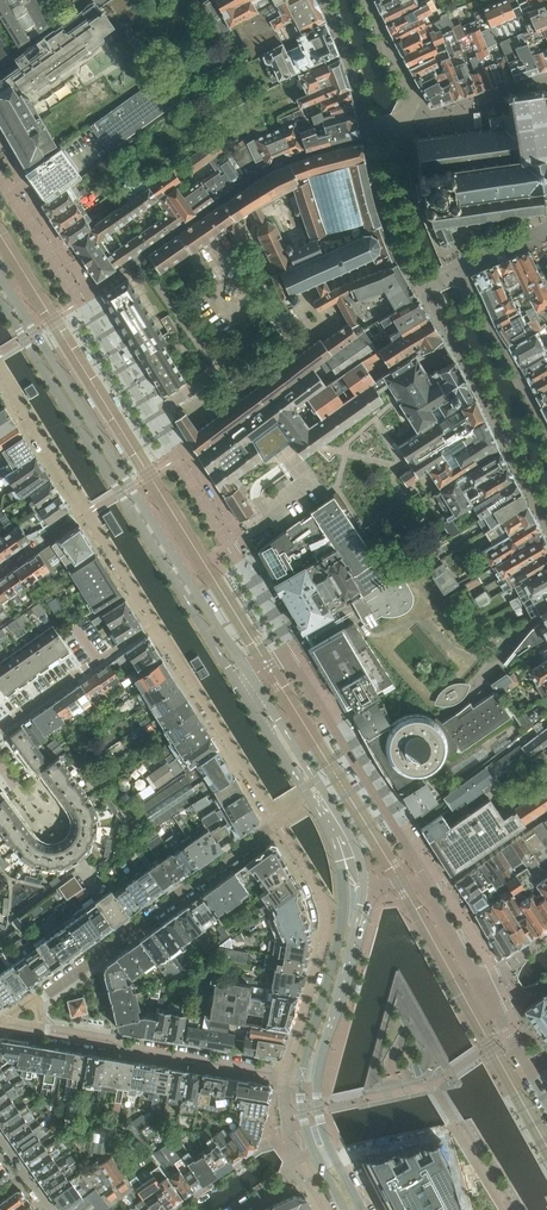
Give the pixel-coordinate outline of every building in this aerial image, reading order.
[(26,168),(27,169),(52,151),(49,147),(55,143),(41,119),(28,97),(24,94),(26,91),(34,85),(38,91),(48,84),(52,84),(59,79),(59,75),(83,58),(87,58),(94,53),(95,50),(105,42),(99,34),(111,26),(107,19),(98,8),(95,10),(88,0),(73,0),(68,4),(64,7),(70,16),(71,15),(73,15),(54,29),(54,28),(41,37),(36,40),(37,41),(15,57),(14,58),(19,65),(1,77),(1,79),(0,80),(0,123),(26,168)] [(18,44),(54,20),(42,0),(0,0),(0,15),(18,44)] [(95,10),(98,8),(109,0),(88,0),(95,10)] [(98,8),(107,19),(115,14),(116,16),(124,11),(132,20),(140,14),(134,4),(139,0),(109,0),(98,8)] [(196,6),(215,38),(230,27),(230,28),(234,26),(279,0),(207,0),(196,6)] [(234,26),(252,58),(261,53),(281,42),(295,35),(298,33),(323,20),(318,9),(313,0),(279,0),(234,26)] [(379,11),(380,11),(402,0),(374,0),(379,11)] [(380,11),(384,21),(408,10),(418,5),(426,0),(402,0),(380,11)] [(482,8),(490,27),(515,16),(516,17),(523,14),(523,13),(519,3),(517,0),(501,0),(482,8)] [(519,3),(523,13),(546,2),(546,0),(525,0),(519,3)] [(523,13),(523,14),(530,29),(524,31),(529,45),(540,40),(537,31),(546,26),(546,2),(523,13)] [(407,12),(385,23),(390,33),(428,14),(431,12),(426,3),(413,9),(407,12)] [(422,17),(428,14),(390,33),(394,41),(426,26),(429,31),(434,29),(431,23),(426,25),(422,17)] [(431,23),(434,29),(429,31),(433,39),(401,53),(408,67),(439,52),(448,49),(442,33),(451,27),(455,37),(464,33),(460,23),(454,26),(448,15),(431,23)] [(281,42),(261,53),(262,54),(266,64),(270,62),(278,79),(316,62),(336,54),(336,55),(337,55),(337,54),(332,41),(331,39),(330,35),(329,33),(324,21),(324,22),(323,21),(324,21),(323,20),(298,33),(295,35),(299,45),(285,51),(281,42)] [(426,26),(394,41),(401,53),(433,39),(429,31),(426,26)] [(537,31),(540,40),(546,37),(546,26),(537,31)] [(451,56),(450,58),(454,67),(456,72),(463,95),(463,96),(464,95),(475,92),(455,37),(451,27),(442,33),(448,49),(451,56)] [(127,28),(122,32),(137,51),(142,48),(127,28)] [(476,91),(496,85),(488,64),(481,67),(478,59),(489,54),(486,47),(479,28),(464,33),(455,37),(475,92),(476,92),(476,91)] [(532,53),(529,45),(524,31),(509,37),(499,41),(502,50),(513,79),(538,71),(532,53)] [(1,79),(1,77),(19,65),(14,58),(15,57),(0,37),(0,80),(1,79)] [(529,45),(532,53),(546,48),(546,47),(546,37),(540,40),(529,45)] [(499,51),(502,50),(499,41),(486,47),(489,54),(478,59),(481,67),(488,64),(496,85),(504,82),(501,72),(497,73),(494,65),(492,57),(494,57),(493,53),(497,51),(499,51)] [(532,53),(538,71),(539,71),(546,68),(546,52),(546,48),(532,53)] [(450,58),(451,56),(448,49),(439,52),(408,67),(414,77),(442,61),(450,58)] [(493,53),(494,57),(492,57),(494,65),(497,73),(501,72),(504,82),(513,79),(502,50),(499,51),(497,51),(493,53)] [(348,87),(343,72),(339,58),(338,58),(338,57),(337,58),(338,58),(297,75),(306,94),(296,98),(299,107),(335,92),(336,92),(348,87)] [(442,61),(414,77),(420,88),(447,76),(456,72),(454,67),(450,58),(442,61)] [(167,70),(90,126),(108,151),(186,96),(170,75),(167,70)] [(454,98),(463,95),(456,72),(447,76),(450,85),(454,98)] [(420,88),(425,98),(438,92),(437,90),(450,85),(447,76),(420,88)] [(425,98),(429,106),(454,98),(450,85),(437,90),(438,92),(425,98)] [(412,139),(412,141),(415,141),(416,151),(417,151),(418,153),(416,154),(419,172),(416,172),(416,174),(418,174),(419,175),(420,180),(422,179),(422,182),(420,182),(418,183),(418,182),(416,183),(414,182),(413,184),(415,185),(415,187),(416,187),(416,188),(416,190),(417,194),(417,195),(417,197),(417,199),(416,199),(417,199),(418,200),(419,198),(421,198),(424,197),(424,198),(425,197),(426,199),(424,200),(425,204),(425,206),(423,206),(423,208),(426,207),(432,225),(429,226),(430,228),(432,227),(433,227),(433,230),(434,230),(435,232),(436,234),(437,237),(436,237),(436,239),(438,238),(440,245),(439,246),(440,247),(441,246),(445,247),(445,249),(447,249),(447,247),(450,246),(451,246),(452,247),(453,246),(452,245),(453,241),(454,241),(455,241),(455,239),(453,239),(453,237),(452,235),(451,233),(457,230),(457,228),(456,228),(456,227),(457,227),(457,224),(465,223),(465,226),(467,225),(467,223),(477,221),(477,224),(480,224),(479,221),(487,220),(488,223),(490,222),(490,220),(500,218),(500,221),(503,221),(502,218),(513,216),(514,219),(516,219),(516,216),(527,215),(528,217),(530,217),(530,214),(542,213),(542,215),(545,215),(545,212),(546,211),(546,108),(543,108),(541,94),(545,93),(545,90),(540,91),(540,90),(540,91),(539,88),(539,86),(536,86),(536,89),(537,89),(537,91),(536,91),(529,92),(529,91),(528,92),(527,94),(527,95),(522,96),(521,95),(520,94),(520,93),(519,93),(519,94),(511,95),(511,93),(510,90),(507,90),(508,93),(508,95),(508,96),(503,97),(503,100),(508,99),(510,113),(507,114),(504,114),(504,112),(502,112),(502,114),(501,114),(502,115),(500,116),(500,115),(499,115),(499,116),(499,117),(493,118),(493,117),(492,117),(491,117),(489,117),(487,116),(486,118),(488,119),(489,129),(481,130),(481,127),(478,128),(479,130),(469,132),(469,129),(467,129),(467,132),(457,133),(456,130),(454,131),(454,133),(443,135),(443,132),(441,132),(441,135),(430,136),(430,134),(427,134),(428,137),(417,138),(417,135),(415,136),(415,138),(414,138),(414,139),(412,139)] [(349,89),(348,89),(337,93),(320,100),(322,110),(327,109),(351,99),(351,98),(349,89)] [(327,109),(330,116),(353,108),(353,107),(351,99),(327,109)] [(310,115),(312,122),(313,123),(322,120),(323,125),(325,132),(356,123),(353,108),(330,116),(323,118),(321,110),(310,115)] [(291,154),(305,149),(299,132),(295,121),(281,127),(291,154)] [(256,123),(250,126),(256,137),(261,135),(256,123)] [(325,133),(329,143),(341,140),(359,135),(356,123),(325,132),(325,133)] [(329,143),(325,133),(324,133),(316,135),(314,126),(299,132),(305,149),(329,143)] [(281,127),(261,135),(256,137),(254,138),(247,143),(246,143),(247,143),(256,161),(263,158),(266,164),(267,164),(268,164),(268,163),(269,162),(270,161),(270,160),(271,159),(271,158),(271,157),(271,156),(271,155),(282,150),(282,151),(283,152),(284,153),(285,153),(286,153),(287,154),(289,154),(290,154),(291,154),(281,127)] [(199,149),(184,160),(193,172),(209,161),(218,154),(223,150),(215,137),(199,149)] [(247,143),(231,153),(241,167),(247,162),(252,170),(259,166),(256,161),(247,143)] [(257,224),(256,225),(258,226),(257,227),(257,234),(265,250),(270,261),(271,262),(270,263),(267,264),(270,273),(269,274),(269,275),(271,274),(274,281),(272,282),(273,284),(274,283),(277,288),(275,289),(276,291),(277,290),(280,297),(279,298),(279,299),(281,298),(285,306),(286,306),(288,310),(298,305),(298,304),(296,301),(297,301),(298,299),(298,297),(297,294),(298,292),(300,291),(299,289),(300,288),(303,287),(305,286),(305,288),(308,287),(307,285),(308,285),(311,284),(314,282),(314,283),(314,285),(315,284),(318,291),(321,296),(321,295),(322,296),(328,291),(329,291),(327,287),(324,281),(324,280),(323,278),(330,275),(331,277),(332,277),(332,276),(332,274),(338,272),(339,274),(341,273),(340,271),(346,268),(347,271),(348,270),(349,270),(348,267),(354,265),(355,267),(357,266),(356,264),(362,261),(363,263),(364,263),(365,262),(364,260),(371,257),(371,259),(372,259),(375,263),(375,264),(383,261),(386,267),(395,263),(395,262),(396,262),(393,256),(391,253),(386,240),(383,231),(381,226),(374,207),(372,196),(368,180),(368,179),(368,178),(367,175),(367,174),(364,160),(360,143),(307,156),(302,158),(304,176),(306,175),(315,202),(299,207),(299,208),(295,209),(294,211),(294,213),(297,215),(301,214),(309,240),(310,241),(297,247),(296,247),(294,248),(293,245),(293,244),(290,245),(288,244),(285,245),(276,225),(267,219),(266,220),(265,219),(258,223),(259,224),(258,224),(257,224)] [(60,146),(24,171),(44,200),(45,201),(81,176),(80,174),(78,172),(60,146)] [(225,178),(229,183),(240,176),(228,158),(223,162),(218,154),(209,161),(216,171),(217,170),(223,179),(225,178)] [(178,234),(148,256),(159,273),(184,256),(189,252),(190,253),(215,236),(225,228),(238,247),(246,243),(251,240),(251,239),(249,236),(249,235),(248,235),(246,231),(245,231),(243,226),(240,222),(239,222),(239,221),(238,219),(237,219),(237,218),(239,217),(239,216),(243,214),(243,213),(245,212),(246,211),(249,209),(250,208),(251,210),(256,219),(257,222),(258,223),(265,219),(265,218),(263,216),(261,210),(260,209),(258,204),(292,187),(295,196),(289,197),(293,209),(299,207),(315,202),(306,175),(304,176),(302,158),(294,161),(292,162),(289,163),(271,171),(242,191),(225,202),(223,204),(217,208),(178,234)] [(199,181),(188,189),(182,194),(175,184),(181,181),(173,169),(148,187),(176,226),(201,208),(213,200),(199,181)] [(216,171),(209,176),(221,194),(232,187),(229,183),(225,178),(223,179),(217,170),(216,171)] [(119,187),(108,195),(116,209),(138,194),(148,187),(139,173),(119,187)] [(200,181),(199,181),(213,200),(221,194),(209,176),(200,182),(200,181)] [(176,226),(148,187),(138,194),(116,209),(91,227),(70,242),(96,281),(114,268),(176,226)] [(66,188),(41,204),(50,217),(75,202),(87,193),(84,189),(71,197),(66,188)] [(50,217),(58,231),(83,214),(75,202),(50,217)] [(83,214),(58,231),(67,244),(70,242),(91,227),(83,214)] [(529,251),(520,255),(532,281),(542,276),(531,252),(529,251)] [(520,255),(512,259),(522,280),(526,290),(531,300),(540,296),(532,281),(520,255)] [(512,259),(499,264),(509,285),(522,280),(512,259)] [(321,296),(312,301),(317,311),(336,301),(338,304),(342,313),(344,316),(347,323),(348,323),(350,325),(356,322),(358,321),(362,329),(368,326),(368,325),(374,321),(381,333),(383,331),(390,342),(401,334),(428,317),(429,317),(426,314),(423,308),(416,298),(416,297),(408,285),(405,280),(403,276),(401,272),(396,262),(395,262),(395,263),(386,267),(371,274),(347,283),(345,284),(334,288),(329,291),(328,291),(322,296),(321,295),(321,296)] [(499,264),(487,269),(495,285),(497,290),(509,285),(499,264)] [(487,269),(474,274),(483,290),(495,285),(487,269)] [(532,281),(540,296),(546,293),(546,285),(542,276),(532,281)] [(109,287),(110,289),(101,295),(112,312),(111,312),(132,346),(138,357),(166,340),(139,296),(138,296),(128,279),(115,286),(114,284),(109,287)] [(532,302),(531,300),(526,290),(522,280),(509,285),(497,290),(495,285),(483,290),(495,318),(532,302)] [(540,296),(531,300),(532,302),(538,313),(538,312),(546,308),(546,293),(540,296)] [(499,327),(529,314),(532,319),(534,318),(535,320),(538,319),(541,317),(538,313),(532,302),(495,318),(499,327)] [(168,314),(160,319),(165,326),(173,321),(168,314)] [(499,327),(505,336),(511,345),(512,346),(543,328),(538,319),(535,320),(534,318),(532,319),(529,314),(499,327)] [(325,385),(306,399),(320,418),(355,394),(375,381),(365,366),(382,356),(387,364),(411,349),(413,351),(418,348),(421,352),(441,339),(429,317),(428,318),(428,317),(401,334),(390,342),(378,349),(337,377),(325,385)] [(320,340),(319,340),(326,350),(330,347),(335,353),(357,336),(350,325),(348,323),(335,333),(322,342),(320,340)] [(176,326),(166,333),(167,332),(171,338),(179,332),(176,326)] [(518,357),(521,363),(546,348),(546,331),(545,328),(543,329),(543,328),(512,346),(518,357)] [(335,353),(326,360),(337,377),(378,349),(365,331),(357,336),(335,353)] [(184,380),(162,343),(166,340),(138,357),(139,357),(162,393),(184,380)] [(326,360),(335,353),(330,347),(326,350),(319,340),(197,432),(185,413),(177,419),(176,419),(197,455),(314,369),(313,368),(325,359),(326,360)] [(521,363),(527,373),(546,362),(546,348),(521,363)] [(419,428),(421,431),(413,437),(414,438),(474,398),(467,384),(463,376),(455,363),(454,361),(442,368),(439,370),(438,368),(428,375),(416,355),(375,381),(355,394),(320,418),(311,424),(307,424),(294,407),(277,421),(292,440),(290,441),(302,458),(320,446),(383,401),(377,392),(388,385),(397,399),(416,430),(419,428)] [(527,373),(538,393),(541,391),(546,388),(546,362),(527,373)] [(277,421),(294,407),(306,399),(325,385),(314,369),(197,455),(206,470),(251,439),(262,458),(263,460),(276,451),(290,441),(292,440),(277,421)] [(32,383),(24,388),(29,396),(30,398),(38,393),(32,383)] [(539,395),(545,406),(546,405),(546,390),(545,391),(544,392),(539,395),(539,394),(539,395)] [(413,437),(398,447),(407,462),(412,468),(413,468),(421,462),(417,455),(465,424),(465,425),(469,423),(472,427),(484,419),(474,398),(414,438),(413,437)] [(382,406),(249,499),(273,533),(406,440),(382,406)] [(13,420),(4,407),(0,409),(0,428),(13,420)] [(185,413),(183,410),(174,415),(177,419),(185,413)] [(465,424),(417,455),(421,462),(426,459),(431,467),(489,430),(484,419),(472,427),(469,423),(465,425),(465,424)] [(23,437),(24,436),(23,436),(23,435),(22,434),(22,435),(16,425),(16,424),(15,423),(15,424),(13,420),(0,428),(0,449),(1,450),(13,469),(35,455),(35,454),(34,454),(35,454),(34,453),(32,450),(30,447),(30,446),(28,443),(27,443),(26,440),(25,439),(23,437)] [(421,462),(413,468),(418,476),(428,470),(438,486),(485,456),(487,459),(499,451),(498,449),(497,448),(489,430),(431,467),(426,459),(421,462)] [(216,485),(220,491),(223,496),(240,521),(241,521),(242,520),(241,519),(253,512),(237,487),(236,488),(231,481),(262,458),(251,439),(206,470),(210,476),(216,485)] [(484,460),(465,472),(468,478),(472,487),(474,485),(506,466),(499,451),(487,459),(484,460)] [(36,458),(37,458),(36,457),(35,455),(13,469),(5,474),(10,482),(15,488),(43,468),(42,466),(42,465),(41,465),(36,458)] [(474,485),(478,492),(469,498),(470,500),(472,504),(513,479),(506,466),(474,485)] [(44,468),(43,468),(15,488),(21,497),(49,477),(45,471),(45,470),(44,468)] [(407,468),(398,474),(405,484),(405,485),(406,486),(418,478),(418,476),(413,468),(412,468),(408,471),(407,468)] [(455,479),(436,493),(448,513),(445,515),(447,517),(441,521),(451,536),(460,530),(452,517),(471,505),(472,504),(470,500),(469,498),(464,490),(462,491),(458,484),(463,481),(463,480),(468,478),(465,472),(455,479)] [(33,499),(29,502),(35,512),(39,509),(40,509),(39,508),(59,494),(53,485),(54,484),(53,483),(51,480),(50,479),(30,494),(33,499)] [(472,504),(472,505),(479,518),(520,492),(513,479),(472,504)] [(479,518),(476,520),(484,532),(500,521),(526,505),(525,504),(520,492),(479,518)] [(66,504),(65,503),(59,494),(39,508),(40,509),(39,509),(44,517),(41,519),(45,525),(48,523),(69,509),(68,507),(68,508),(66,504)] [(259,549),(258,550),(259,550),(264,556),(262,557),(263,557),(277,581),(276,581),(277,582),(337,549),(343,558),(341,559),(343,563),(345,562),(352,576),(357,575),(378,562),(351,523),(333,496),(310,512),(312,514),(301,522),(299,520),(259,549)] [(500,521),(484,532),(492,545),(509,535),(534,520),(532,516),(526,505),(500,521)] [(110,510),(102,515),(109,526),(115,535),(123,530),(110,510)] [(4,525),(6,524),(10,521),(9,521),(10,521),(5,513),(3,514),(1,511),(0,511),(0,519),(4,525)] [(492,545),(482,551),(490,564),(518,548),(517,548),(528,541),(528,542),(530,541),(531,543),(542,536),(541,534),(539,530),(538,527),(537,527),(536,523),(535,523),(534,520),(509,535),(492,545)] [(10,521),(6,524),(21,546),(29,540),(27,537),(19,525),(14,528),(10,521)] [(0,527),(0,533),(2,536),(12,551),(13,551),(21,546),(6,524),(4,525),(0,527)] [(71,530),(68,532),(57,539),(38,552),(46,564),(62,554),(86,537),(86,536),(82,529),(81,529),(79,534),(80,526),(79,524),(77,525),(71,530)] [(35,531),(27,537),(29,540),(37,534),(35,531)] [(0,538),(0,550),(4,557),(12,551),(2,536),(0,538)] [(492,567),(499,578),(546,550),(546,545),(542,536),(531,543),(516,552),(493,565),(492,567)] [(46,564),(49,568),(54,576),(93,549),(94,549),(91,544),(87,537),(86,537),(62,554),(46,564)] [(432,548),(424,553),(431,564),(439,558),(432,548)] [(341,559),(343,558),(337,549),(277,582),(275,583),(274,584),(279,593),(280,592),(298,621),(296,622),(301,631),(303,631),(303,630),(329,616),(330,616),(331,615),(331,614),(336,611),(333,608),(344,601),(343,600),(344,599),(343,597),(357,589),(362,595),(371,589),(388,577),(378,562),(357,575),(352,576),(345,562),(343,563),(341,559)] [(497,579),(504,590),(513,585),(514,585),(546,565),(546,550),(499,578),(497,579)] [(38,552),(26,561),(37,576),(49,568),(46,564),(38,552)] [(94,553),(68,569),(80,589),(107,573),(99,561),(99,560),(99,557),(98,555),(95,554),(94,553)] [(431,564),(428,566),(443,590),(456,582),(439,558),(431,564)] [(26,561),(14,569),(14,570),(25,585),(37,576),(26,561)] [(513,609),(513,610),(523,605),(531,618),(540,613),(546,610),(546,565),(514,585),(513,585),(519,597),(509,602),(513,609)] [(14,570),(6,575),(22,597),(25,595),(20,588),(25,585),(24,585),(25,585),(14,570)] [(413,593),(402,574),(399,576),(397,572),(395,573),(388,577),(371,589),(362,595),(361,596),(360,595),(353,600),(354,600),(354,601),(362,616),(365,622),(379,615),(392,615),(404,611),(412,605),(413,593)] [(107,573),(80,589),(93,609),(119,593),(118,592),(119,589),(117,587),(115,586),(107,573)] [(0,579),(0,584),(8,596),(12,594),(18,602),(22,599),(21,598),(22,597),(6,575),(0,579)] [(482,582),(478,576),(464,584),(466,587),(468,590),(482,582)] [(0,584),(0,602),(6,610),(10,607),(4,599),(8,596),(0,584)] [(490,599),(490,598),(485,590),(475,597),(480,606),(482,606),(489,602),(490,599)] [(49,592),(43,596),(50,607),(58,602),(55,598),(53,599),(49,592)] [(98,617),(92,620),(94,625),(100,621),(100,620),(104,618),(118,640),(118,641),(141,627),(142,626),(131,608),(130,608),(127,603),(125,599),(102,614),(98,617)] [(39,602),(31,608),(34,612),(38,617),(46,612),(39,602)] [(58,602),(50,607),(54,613),(62,608),(58,602)] [(540,613),(541,615),(543,619),(537,623),(531,628),(525,635),(513,650),(518,653),(517,654),(525,649),(546,638),(546,640),(546,610),(540,613)] [(23,614),(16,619),(22,628),(30,623),(23,614)] [(16,619),(8,624),(15,633),(22,628),(16,619)] [(329,636),(330,636),(327,638),(327,637),(310,647),(346,708),(352,704),(353,707),(354,707),(355,707),(377,695),(377,694),(377,693),(376,692),(392,683),(393,685),(394,684),(353,622),(342,629),(342,628),(329,636)] [(52,625),(31,640),(50,667),(71,652),(52,625)] [(0,630),(0,641),(1,643),(9,638),(2,628),(0,630)] [(108,636),(102,628),(97,630),(103,639),(108,636)] [(157,651),(155,647),(153,645),(151,642),(151,641),(148,636),(147,637),(126,652),(116,659),(120,664),(129,657),(141,674),(162,660),(162,659),(159,654),(157,651)] [(31,640),(10,655),(29,682),(50,667),(31,640)] [(538,652),(543,660),(546,658),(546,647),(538,652)] [(0,662),(0,687),(7,697),(29,682),(10,655),(0,662)] [(197,655),(190,660),(195,670),(200,678),(209,673),(197,655)] [(527,670),(536,684),(546,678),(546,658),(543,660),(542,661),(527,670)] [(162,660),(141,674),(134,679),(141,690),(141,691),(170,672),(167,667),(166,667),(163,662),(162,660)] [(115,683),(120,680),(109,664),(108,664),(101,670),(117,692),(120,690),(115,683)] [(101,670),(93,675),(103,690),(104,690),(109,687),(113,695),(117,692),(101,670)] [(141,690),(135,694),(143,706),(148,704),(178,684),(176,681),(175,681),(172,676),(173,676),(170,672),(141,691),(141,690)] [(493,683),(492,684),(497,691),(498,691),(512,681),(507,674),(507,673),(493,683)] [(93,675),(87,679),(103,702),(105,701),(102,696),(105,695),(102,691),(103,690),(93,675)] [(126,676),(120,680),(124,686),(130,682),(126,676)] [(536,684),(536,685),(535,685),(543,698),(546,695),(546,678),(536,684)] [(87,679),(80,684),(92,701),(96,707),(103,702),(87,679)] [(437,695),(435,701),(435,702),(447,707),(465,697),(468,682),(460,681),(450,684),(442,689),(437,695)] [(80,684),(71,691),(86,713),(90,710),(87,705),(92,701),(80,684)] [(178,684),(148,704),(156,716),(186,697),(182,691),(178,684)] [(86,713),(71,691),(62,697),(77,720),(86,713)] [(387,720),(362,736),(364,740),(370,750),(376,762),(377,762),(377,764),(378,765),(379,766),(379,767),(380,768),(381,769),(381,770),(382,771),(383,772),(383,773),(384,774),(385,775),(385,777),(397,793),(400,796),(425,781),(422,777),(427,774),(432,771),(433,770),(434,770),(434,769),(435,769),(435,768),(436,768),(437,767),(438,766),(439,765),(439,764),(440,764),(440,763),(441,763),(441,762),(442,761),(442,760),(443,759),(443,758),(444,758),(444,757),(444,756),(445,755),(445,754),(445,753),(446,752),(449,753),(450,753),(451,753),(452,753),(452,752),(453,752),(454,752),(454,751),(455,751),(455,750),(456,750),(456,749),(456,748),(457,747),(457,746),(461,751),(510,717),(511,717),(510,716),(512,714),(513,714),(513,713),(498,691),(497,691),(494,693),(494,692),(493,692),(486,697),(473,706),(470,702),(470,701),(460,709),(458,711),(455,713),(455,714),(456,713),(458,716),(444,726),(441,722),(440,721),(438,719),(436,717),(434,720),(433,719),(432,719),(432,718),(431,718),(431,717),(430,717),(429,717),(428,716),(427,716),(426,716),(426,715),(425,715),(424,715),(423,715),(423,714),(422,714),(421,714),(420,714),(419,714),(418,714),(417,714),(416,714),(415,714),(414,714),(413,714),(412,714),(411,714),(410,714),(409,714),(408,714),(407,715),(406,715),(405,715),(404,716),(403,716),(402,716),(402,717),(401,717),(400,717),(400,718),(399,718),(394,722),(390,724),(387,720)] [(62,697),(52,704),(64,721),(69,717),(73,723),(77,720),(62,697)] [(156,716),(136,730),(144,742),(157,733),(153,728),(160,723),(164,729),(194,710),(194,709),(186,697),(156,716)] [(356,712),(353,715),(356,719),(354,720),(358,728),(362,736),(387,720),(389,719),(389,718),(385,707),(383,703),(382,703),(383,704),(378,705),(374,699),(358,711),(356,712)] [(49,721),(48,722),(49,723),(47,725),(48,726),(51,730),(54,735),(59,732),(56,727),(64,721),(52,704),(42,711),(49,721)] [(194,710),(164,729),(172,741),(202,722),(194,710)] [(49,723),(48,722),(49,721),(42,711),(32,717),(42,731),(48,726),(47,725),(49,723)] [(524,713),(516,718),(525,731),(533,725),(524,713)] [(32,717),(22,724),(23,726),(36,744),(46,737),(44,735),(51,730),(48,726),(42,731),(32,717)] [(217,747),(217,746),(210,735),(209,735),(209,734),(202,722),(172,741),(168,743),(173,752),(171,754),(165,745),(159,749),(168,761),(149,775),(157,787),(184,769),(185,769),(215,748),(216,747),(217,747)] [(12,846),(15,850),(19,855),(33,865),(48,869),(64,867),(65,870),(73,866),(72,863),(78,860),(84,855),(86,857),(92,851),(90,848),(96,833),(97,818),(92,802),(59,756),(49,763),(36,744),(23,726),(10,735),(14,741),(37,773),(41,770),(69,809),(73,816),(74,824),(72,832),(67,839),(64,841),(61,843),(54,845),(46,845),(39,842),(33,836),(4,797),(2,798),(0,796),(0,830),(12,846)] [(75,726),(70,729),(74,735),(79,731),(75,726)] [(521,747),(526,754),(530,759),(543,749),(546,746),(546,727),(521,747)] [(69,741),(76,750),(81,746),(74,737),(69,741)] [(55,739),(45,746),(48,751),(58,744),(55,739)] [(48,753),(49,755),(51,757),(63,748),(62,747),(60,744),(48,753)] [(485,766),(443,797),(444,799),(451,809),(465,799),(466,801),(483,789),(485,792),(499,782),(496,776),(526,754),(521,747),(520,745),(487,769),(485,766)] [(81,746),(76,750),(83,760),(88,756),(81,746)] [(186,771),(138,804),(153,826),(154,828),(166,819),(172,815),(179,811),(191,803),(233,777),(231,774),(227,769),(228,768),(227,768),(228,766),(224,759),(222,759),(218,752),(217,749),(186,771)] [(70,756),(74,762),(79,759),(74,753),(70,756)] [(83,765),(79,759),(74,762),(79,768),(83,765)] [(88,770),(84,773),(89,779),(93,776),(88,770)] [(93,776),(89,779),(94,787),(98,784),(93,776)] [(242,790),(238,782),(234,776),(233,777),(191,803),(201,818),(243,791),(243,790),(242,790)] [(425,781),(400,796),(405,803),(410,811),(411,809),(414,814),(419,811),(420,813),(421,814),(437,801),(437,800),(433,795),(438,792),(438,793),(439,792),(431,783),(427,779),(425,781)] [(546,809),(546,786),(534,795),(533,793),(516,805),(515,804),(511,806),(513,809),(524,824),(545,810),(546,809)] [(116,789),(109,794),(112,798),(119,793),(116,789)] [(243,791),(201,818),(206,825),(211,832),(251,805),(246,796),(243,791)] [(107,796),(103,799),(108,806),(112,802),(107,796)] [(485,850),(491,846),(492,846),(497,842),(524,824),(513,809),(502,817),(489,797),(449,825),(431,838),(428,840),(427,840),(437,855),(440,859),(440,860),(449,874),(451,874),(450,874),(453,872),(472,859),(477,855),(477,856),(479,855),(478,855),(484,851),(485,850)] [(112,802),(108,806),(113,813),(118,810),(112,802)] [(210,856),(210,855),(217,850),(222,847),(216,840),(211,832),(206,825),(201,818),(191,803),(179,811),(185,820),(191,816),(199,828),(193,832),(210,856)] [(251,805),(211,832),(216,840),(231,829),(235,837),(239,834),(257,821),(258,817),(254,811),(251,805)] [(186,836),(180,840),(198,864),(205,859),(210,856),(193,832),(190,827),(186,821),(185,820),(179,811),(172,815),(184,833),(186,836)] [(423,827),(421,829),(428,840),(431,838),(449,825),(442,815),(423,827)] [(521,836),(546,874),(546,875),(546,848),(546,847),(546,826),(543,820),(521,836)] [(139,836),(138,836),(145,845),(159,834),(154,828),(153,826),(152,825),(138,835),(139,836)] [(162,827),(157,831),(159,834),(160,835),(165,831),(162,827)] [(175,832),(164,841),(171,851),(171,852),(186,873),(186,872),(186,873),(198,864),(180,840),(175,832)] [(510,843),(536,882),(545,896),(546,899),(546,875),(546,874),(521,836),(510,843)] [(500,850),(535,903),(546,921),(546,899),(545,896),(536,882),(510,843),(500,850)] [(186,873),(171,852),(163,857),(155,845),(150,848),(159,860),(174,881),(186,873)] [(276,848),(269,846),(269,847),(262,852),(262,851),(255,856),(255,857),(246,864),(234,872),(242,883),(248,879),(248,878),(249,878),(249,877),(248,876),(247,874),(251,871),(256,879),(283,860),(282,860),(276,848)] [(139,848),(135,851),(147,868),(148,868),(163,889),(174,881),(159,860),(152,865),(139,848)] [(518,902),(514,894),(524,888),(529,894),(518,902),(527,915),(539,932),(546,926),(546,921),(535,903),(500,850),(491,857),(508,880),(508,881),(505,883),(518,902)] [(489,878),(491,881),(489,883),(494,889),(508,880),(491,857),(490,856),(483,862),(492,876),(489,878)] [(0,861),(0,864),(4,869),(8,865),(3,858),(0,861)] [(283,860),(256,879),(265,891),(290,873),(283,860)] [(489,878),(492,876),(483,862),(476,867),(487,884),(489,883),(491,881),(489,878)] [(476,867),(469,872),(480,889),(487,884),(476,867)] [(148,868),(136,877),(151,897),(163,889),(148,868),(147,868),(148,868)] [(121,870),(116,873),(126,887),(140,906),(151,897),(136,877),(129,882),(121,870)] [(216,885),(230,906),(230,907),(233,911),(238,907),(239,909),(242,907),(238,901),(241,898),(240,896),(248,890),(242,883),(234,872),(221,881),(221,882),(216,885)] [(469,872),(454,882),(466,899),(469,905),(475,914),(489,904),(499,897),(494,889),(489,883),(487,884),(480,889),(469,872)] [(299,887),(298,886),(297,883),(297,884),(297,883),(296,883),(296,882),(295,882),(290,873),(265,891),(260,895),(266,903),(259,908),(261,911),(258,914),(260,916),(270,909),(277,904),(299,888),(299,887)] [(57,876),(49,882),(52,886),(60,880),(57,876)] [(76,879),(61,890),(67,899),(82,888),(76,879)] [(110,879),(106,882),(110,889),(111,889),(115,886),(110,879)] [(505,883),(508,881),(508,880),(494,889),(499,897),(516,922),(527,939),(539,932),(527,915),(518,902),(505,883)] [(230,907),(230,906),(216,885),(203,895),(216,913),(224,907),(226,910),(226,909),(231,915),(239,909),(238,907),(233,911),(230,907)] [(128,914),(140,906),(126,887),(115,895),(114,895),(128,914)] [(300,897),(301,894),(299,888),(277,904),(279,910),(275,911),(276,914),(271,916),(274,923),(306,911),(305,911),(307,908),(305,902),(302,901),(300,897)] [(95,900),(95,901),(112,925),(113,924),(113,925),(123,918),(124,917),(123,917),(124,916),(124,917),(128,914),(114,895),(115,895),(111,889),(110,889),(104,894),(96,900),(96,901),(95,900)] [(200,896),(188,905),(201,924),(202,924),(209,918),(211,921),(216,918),(200,896)] [(499,897),(480,910),(489,922),(495,918),(498,922),(499,921),(505,930),(512,942),(515,947),(527,939),(516,922),(499,897)] [(95,901),(96,902),(86,909),(102,933),(113,925),(112,925),(95,901)] [(176,914),(192,936),(190,937),(194,941),(194,942),(198,939),(195,934),(204,927),(202,924),(201,924),(188,905),(176,914)] [(103,933),(102,933),(86,909),(76,916),(92,940),(93,940),(103,933)] [(480,910),(475,914),(486,933),(489,940),(488,941),(490,946),(492,945),(500,957),(504,954),(515,947),(512,942),(505,930),(499,921),(498,922),(495,918),(489,922),(480,910)] [(309,927),(307,922),(309,919),(306,911),(274,923),(272,924),(278,939),(310,935),(309,932),(308,929),(308,930),(307,927),(309,927)] [(190,937),(192,936),(176,914),(164,923),(180,945),(178,946),(180,948),(182,951),(187,948),(186,947),(194,941),(190,937)] [(76,916),(66,924),(82,947),(92,940),(76,916)] [(18,917),(12,921),(18,929),(18,928),(21,932),(27,928),(18,917)] [(228,917),(222,921),(228,929),(233,925),(228,917)] [(182,951),(180,948),(178,946),(180,945),(164,923),(152,931),(152,932),(168,954),(167,954),(170,959),(171,959),(179,970),(185,978),(192,977),(193,964),(191,960),(182,966),(175,956),(182,951)] [(220,923),(216,926),(224,938),(228,935),(220,923)] [(66,924),(56,931),(72,954),(82,947),(66,924)] [(72,954),(56,931),(45,938),(62,961),(62,962),(72,954)] [(168,954),(152,932),(140,940),(154,960),(155,960),(156,962),(160,959),(166,966),(161,970),(167,979),(179,970),(171,959),(170,959),(167,954),(168,954)] [(310,945),(310,944),(309,944),(310,935),(278,939),(269,940),(267,953),(307,960),(309,948),(309,945),(310,945)] [(218,945),(233,948),(231,936),(218,945)] [(35,945),(36,947),(37,947),(52,969),(62,961),(45,938),(35,945)] [(52,969),(37,947),(36,947),(35,945),(31,940),(24,945),(19,939),(14,942),(24,956),(37,973),(40,977),(48,972),(52,969)] [(140,940),(128,949),(142,969),(154,960),(140,940)] [(217,947),(216,957),(246,962),(248,952),(217,947)] [(128,949),(116,957),(128,974),(131,977),(142,969),(128,949)] [(12,964),(11,962),(3,951),(0,953),(0,958),(6,966),(8,967),(5,970),(1,964),(0,964),(0,973),(16,995),(20,992),(28,986),(12,964)] [(307,960),(267,953),(266,953),(264,965),(269,966),(304,972),(304,971),(304,969),(305,969),(307,960)] [(24,956),(12,964),(28,986),(29,986),(28,986),(32,983),(33,983),(40,977),(37,973),(24,956)] [(125,974),(128,974),(116,957),(105,965),(103,971),(107,987),(127,983),(127,982),(125,974)] [(266,982),(253,980),(253,977),(233,973),(232,981),(298,993),(300,985),(301,983),(304,972),(269,966),(266,982)] [(4,1004),(8,1001),(16,995),(0,973),(0,998),(4,1004)] [(204,1012),(204,1010),(190,1007),(189,1013),(288,1030),(288,1029),(288,1028),(288,1027),(289,1024),(289,1023),(290,1022),(290,1021),(292,1015),(292,1014),(293,1009),(294,1008),(294,1007),(295,1001),(296,1001),(296,1000),(296,998),(297,994),(298,994),(298,993),(232,981),(210,977),(205,977),(202,991),(205,991),(204,994),(212,995),(209,1013),(204,1012)] [(127,983),(107,987),(111,1002),(136,995),(142,994),(141,989),(136,991),(135,989),(133,990),(130,982),(127,982),(127,983)] [(140,1008),(137,997),(142,996),(142,994),(136,995),(111,1002),(116,1023),(144,1015),(139,1016),(137,1009),(140,1008)] [(546,995),(527,1009),(528,1010),(524,1014),(546,1047),(546,996),(546,995)] [(79,998),(78,998),(79,998),(73,1000),(72,999),(72,1000),(69,1001),(69,1000),(68,1001),(68,1002),(68,1001),(69,1004),(69,1005),(71,1011),(71,1012),(72,1015),(71,1015),(72,1016),(73,1016),(76,1015),(82,1013),(83,1013),(86,1012),(87,1012),(87,1011),(86,1008),(86,1007),(84,1001),(83,998),(83,997),(82,997),(79,998)] [(171,1013),(166,1038),(181,1041),(188,1005),(183,1004),(181,1011),(173,1010),(172,1013),(171,1013)] [(173,1010),(173,1005),(168,1005),(168,1009),(157,1007),(156,1009),(155,1017),(152,1036),(166,1039),(166,1038),(171,1013),(172,1013),(173,1010)] [(189,1013),(187,1025),(234,1033),(285,1041),(288,1030),(189,1013)] [(131,1032),(131,1033),(140,1034),(148,1035),(152,1036),(155,1017),(144,1015),(116,1023),(117,1026),(117,1027),(121,1031),(122,1031),(131,1032)] [(187,1042),(187,1043),(193,1044),(193,1043),(232,1049),(242,1051),(244,1040),(236,1039),(235,1042),(233,1041),(234,1033),(187,1025),(184,1042),(187,1042)] [(236,1039),(244,1040),(242,1051),(254,1053),(267,1056),(267,1055),(276,1057),(277,1057),(281,1054),(282,1054),(281,1054),(285,1041),(234,1033),(233,1041),(235,1042),(236,1039)] [(19,1042),(2,1039),(0,1041),(0,1055),(3,1052),(12,1064),(15,1068),(19,1042)] [(19,1042),(15,1068),(19,1073),(25,1081),(31,1044),(20,1043),(20,1042),(19,1042)] [(31,1044),(25,1081),(25,1082),(26,1082),(30,1083),(32,1069),(38,1070),(42,1046),(31,1044)] [(42,1046),(38,1070),(44,1071),(41,1087),(47,1088),(53,1048),(43,1046),(42,1046)] [(47,1088),(45,1096),(51,1096),(55,1073),(61,1074),(65,1050),(53,1048),(47,1088)] [(67,1075),(66,1084),(71,1085),(76,1052),(65,1050),(61,1074),(67,1075)] [(84,1078),(88,1054),(76,1052),(71,1085),(76,1085),(77,1077),(83,1078),(84,1078)] [(99,1086),(104,1057),(88,1054),(84,1078),(83,1078),(82,1083),(97,1085),(99,1086)] [(100,1086),(98,1098),(104,1099),(105,1090),(116,1091),(111,1119),(118,1120),(124,1085),(128,1086),(129,1085),(133,1062),(128,1061),(118,1059),(113,1058),(104,1057),(99,1086),(100,1086)] [(142,1087),(146,1063),(133,1062),(129,1085),(142,1087)] [(149,1088),(155,1089),(158,1066),(146,1063),(142,1087),(149,1088)] [(15,1068),(12,1064),(0,1071),(0,1086),(2,1085),(19,1073),(15,1068)] [(418,1064),(413,1065),(417,1076),(422,1074),(418,1064)] [(171,1068),(158,1066),(154,1093),(153,1096),(153,1099),(152,1105),(158,1106),(159,1097),(158,1097),(160,1090),(167,1091),(171,1068)] [(168,1091),(166,1102),(179,1104),(181,1096),(186,1071),(171,1068),(167,1091),(168,1091)] [(187,1115),(195,1116),(197,1105),(199,1090),(202,1073),(186,1071),(181,1096),(179,1104),(178,1113),(187,1115)] [(202,1073),(199,1090),(224,1094),(226,1077),(202,1073)] [(226,1077),(224,1094),(231,1095),(233,1096),(240,1097),(265,1101),(268,1101),(268,1100),(269,1098),(269,1097),(271,1090),(271,1091),(271,1090),(272,1089),(271,1088),(269,1085),(269,1084),(268,1084),(267,1084),(236,1079),(226,1077)] [(0,1086),(0,1100),(8,1094),(23,1084),(26,1082),(25,1082),(25,1081),(22,1078),(5,1090),(2,1085),(0,1086)] [(0,1100),(0,1114),(15,1103),(11,1098),(26,1089),(23,1084),(8,1094),(0,1100)] [(199,1090),(197,1105),(216,1111),(227,1108),(229,1108),(231,1095),(224,1094),(199,1090)] [(265,1101),(240,1097),(238,1104),(243,1105),(242,1114),(260,1117),(263,1117),(264,1118),(264,1116),(265,1113),(266,1112),(265,1112),(265,1111),(267,1103),(268,1103),(268,1101),(265,1101)] [(0,1114),(0,1124),(2,1127),(22,1113),(29,1108),(26,1104),(19,1109),(15,1103),(0,1114)] [(22,1113),(2,1127),(9,1136),(28,1123),(29,1123),(35,1119),(31,1113),(38,1109),(35,1105),(29,1108),(22,1113)] [(133,1123),(128,1127),(137,1140),(142,1136),(138,1130),(155,1118),(150,1111),(143,1116),(142,1114),(132,1122),(133,1123)] [(226,1115),(234,1128),(229,1132),(233,1137),(239,1146),(240,1147),(245,1154),(256,1145),(255,1143),(253,1141),(250,1137),(244,1129),(240,1124),(231,1112),(226,1115)] [(263,1119),(264,1118),(263,1117),(260,1117),(242,1114),(240,1124),(244,1129),(250,1137),(253,1141),(255,1143),(256,1145),(256,1144),(256,1143),(257,1140),(259,1135),(260,1134),(260,1132),(260,1131),(261,1130),(261,1129),(261,1128),(260,1128),(262,1122),(263,1121),(263,1119)] [(28,1123),(9,1136),(15,1146),(35,1132),(43,1127),(40,1123),(32,1128),(29,1123),(28,1123)] [(64,1124),(63,1130),(70,1140),(73,1140),(76,1126),(64,1124)] [(38,1137),(49,1130),(46,1125),(43,1127),(35,1132),(15,1146),(22,1155),(42,1142),(38,1137)] [(205,1128),(199,1132),(205,1140),(209,1145),(201,1151),(217,1173),(231,1164),(227,1157),(211,1136),(205,1128)] [(93,1129),(90,1151),(105,1153),(106,1146),(113,1147),(116,1133),(93,1129)] [(212,1136),(211,1136),(227,1157),(231,1164),(245,1154),(240,1147),(239,1146),(233,1137),(229,1140),(222,1130),(212,1136)] [(42,1142),(22,1155),(29,1165),(48,1151),(62,1142),(59,1137),(45,1147),(42,1142)] [(176,1137),(171,1141),(182,1155),(202,1183),(217,1173),(201,1151),(192,1157),(182,1142),(180,1143),(176,1137)] [(360,1157),(361,1159),(363,1163),(363,1164),(366,1169),(367,1171),(369,1176),(370,1177),(373,1182),(380,1196),(386,1207),(387,1209),(462,1209),(461,1209),(460,1203),(459,1202),(448,1161),(447,1159),(446,1154),(445,1152),(444,1147),(443,1145),(442,1141),(442,1139),(439,1140),(437,1140),(435,1141),(433,1141),(430,1142),(429,1142),(426,1143),(423,1143),(421,1144),(418,1144),(415,1145),(413,1146),(395,1149),(392,1150),(389,1151),(385,1152),(380,1153),(375,1154),(371,1155),(366,1156),(360,1157)] [(174,1162),(182,1155),(171,1141),(154,1153),(165,1168),(171,1164),(174,1162)] [(63,1147),(65,1146),(62,1142),(48,1151),(29,1165),(35,1174),(55,1161),(52,1156),(63,1147)] [(55,1161),(35,1174),(42,1184),(62,1170),(76,1161),(82,1156),(79,1152),(59,1166),(55,1161)] [(49,1194),(61,1209),(66,1209),(95,1188),(108,1206),(121,1197),(127,1192),(131,1190),(134,1187),(134,1186),(139,1183),(136,1180),(135,1180),(129,1173),(128,1173),(126,1169),(122,1172),(108,1152),(68,1180),(49,1194)] [(174,1162),(180,1170),(193,1189),(202,1183),(182,1155),(174,1162)] [(62,1170),(42,1184),(49,1194),(68,1180),(65,1175),(79,1165),(76,1161),(62,1170)] [(154,1169),(151,1171),(154,1175),(154,1176),(136,1188),(143,1197),(142,1197),(143,1198),(153,1190),(159,1186),(173,1204),(182,1198),(167,1177),(166,1177),(163,1172),(159,1176),(154,1169)] [(180,1170),(171,1176),(184,1196),(193,1189),(180,1170)] [(159,1186),(153,1190),(166,1209),(173,1204),(159,1186)] [(108,1206),(95,1188),(66,1209),(103,1209),(106,1208),(108,1206)] [(0,1202),(0,1209),(9,1209),(26,1198),(21,1190),(21,1191),(17,1190),(0,1202)] [(143,1198),(142,1197),(139,1200),(131,1190),(127,1192),(140,1209),(151,1209),(143,1198)] [(143,1198),(151,1209),(164,1209),(166,1209),(153,1190),(143,1198)] [(121,1197),(130,1209),(140,1209),(127,1192),(121,1197)] [(269,1207),(271,1209),(312,1209),(306,1198),(303,1197),(294,1195),(294,1196),(273,1205),(269,1207)] [(106,1208),(108,1209),(130,1209),(121,1197),(108,1206),(106,1208)] [(33,1207),(26,1198),(9,1209),(29,1209),(33,1207)]
